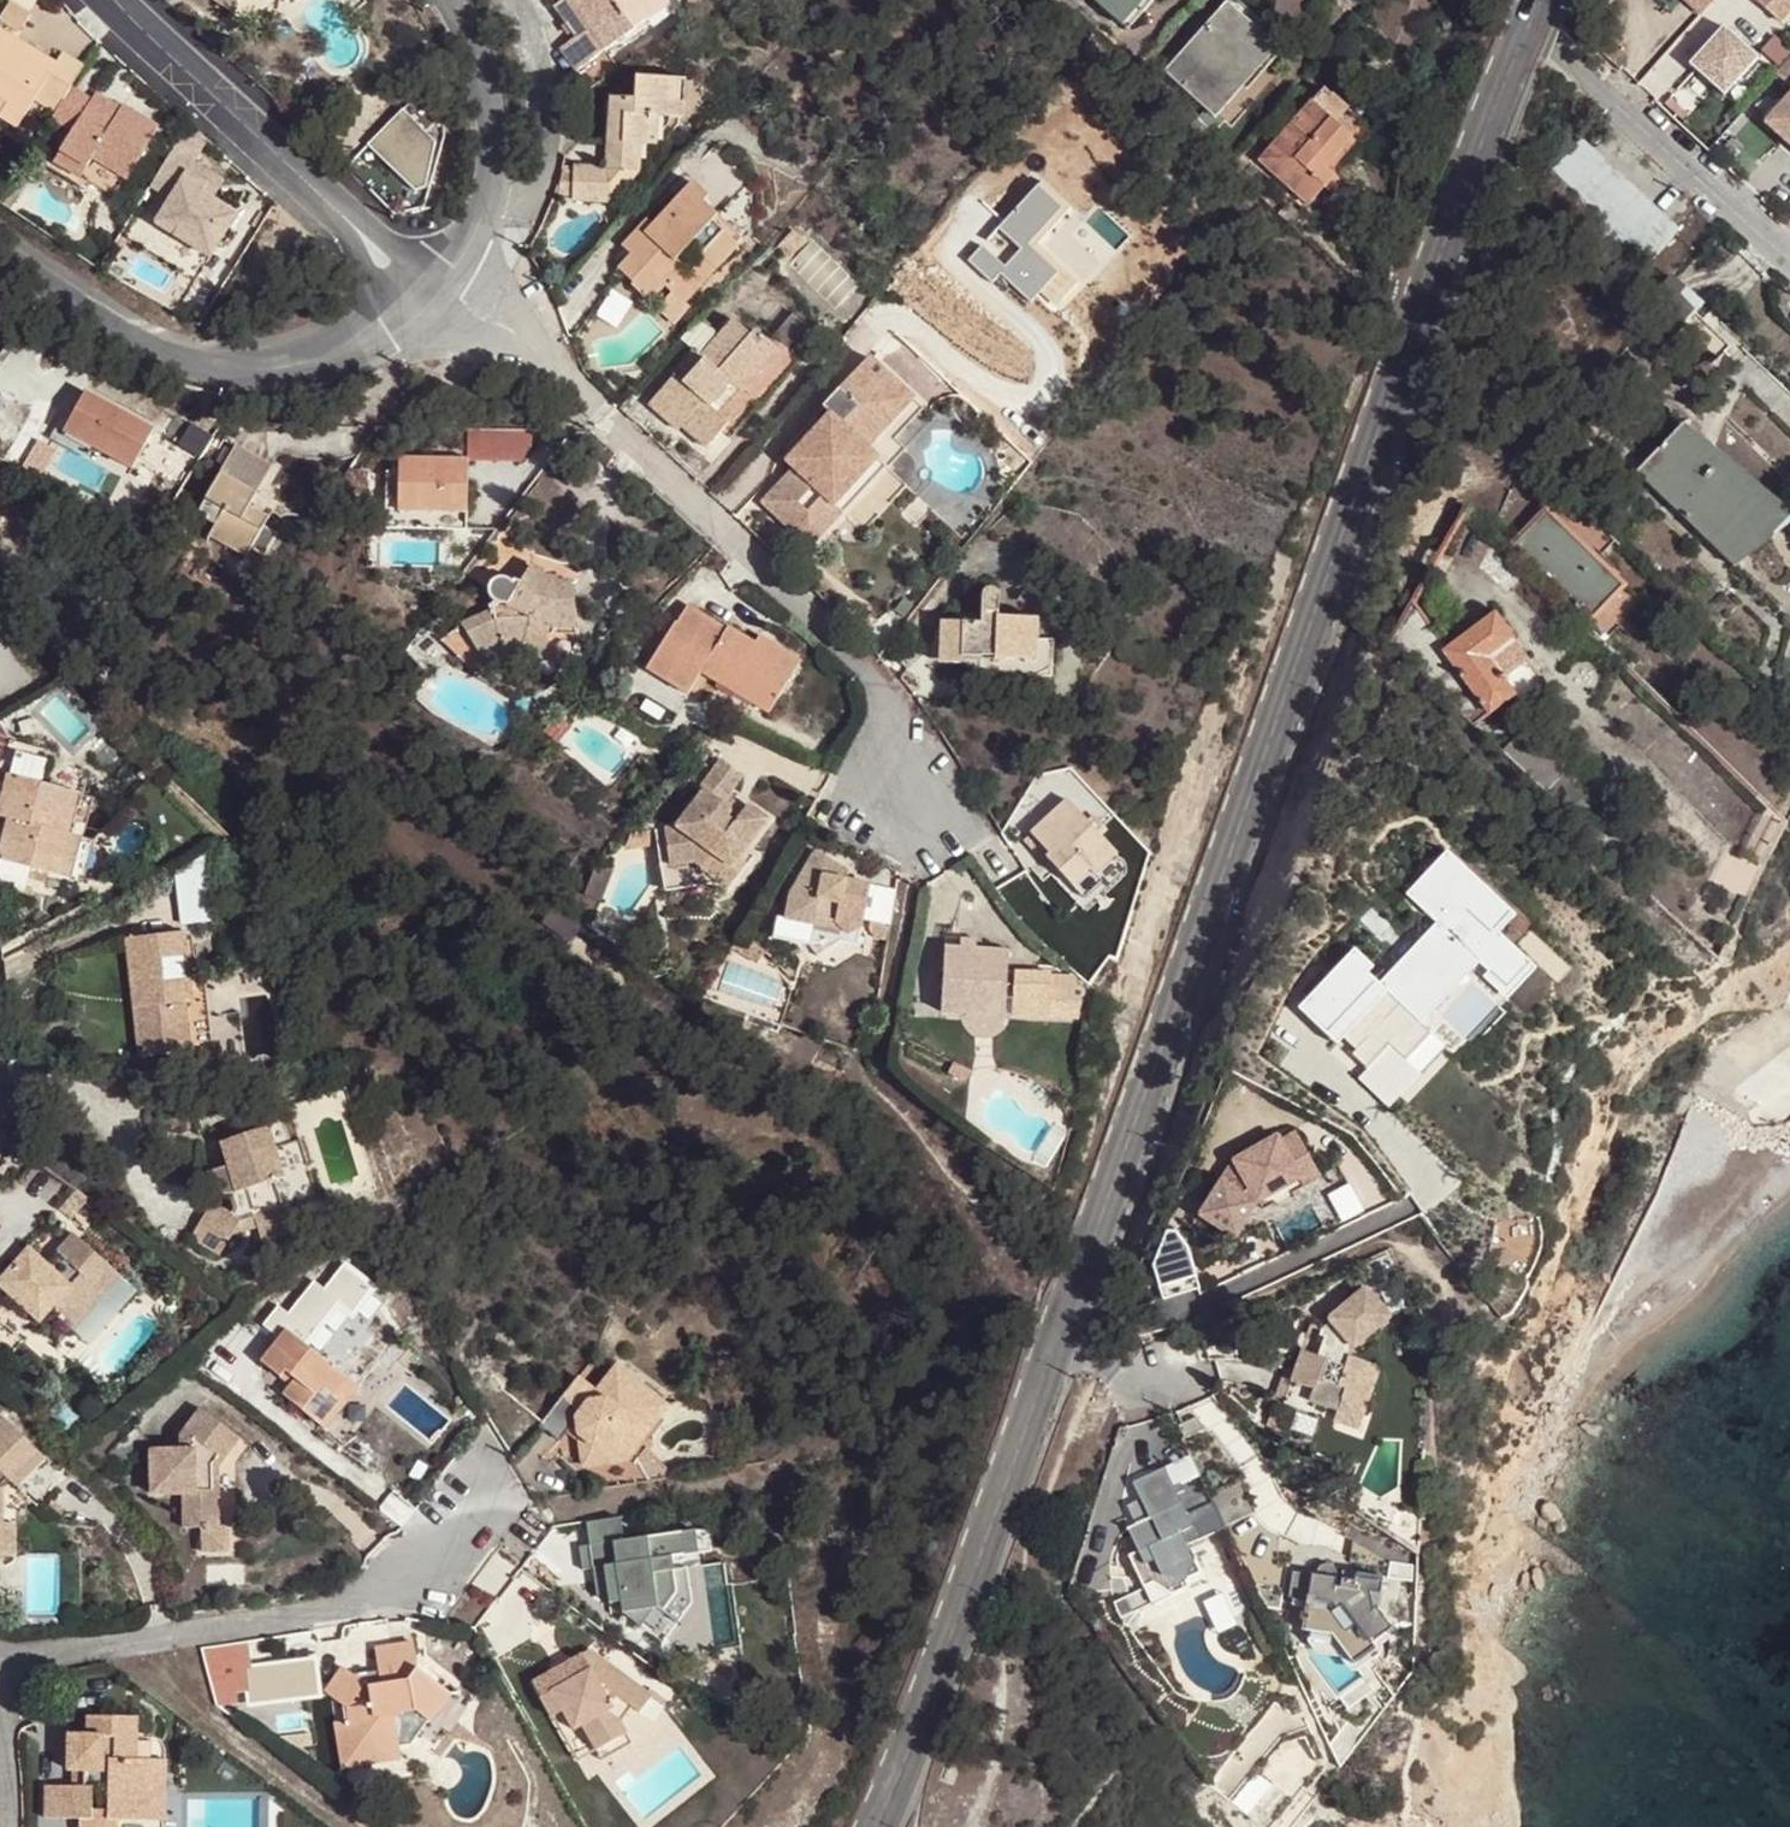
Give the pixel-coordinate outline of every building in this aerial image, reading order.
[(231,9),(237,0),(218,0),(231,9)] [(575,68),(653,15),(643,0),(564,0),(555,6),(576,37),(560,47),(575,68)] [(653,15),(670,4),(668,0),(643,0),(653,15)] [(1119,25),(1134,9),(1127,3),(1130,0),(1090,0),(1119,25)] [(1119,25),(1124,30),(1151,0),(1130,0),(1127,3),(1134,9),(1119,25)] [(1695,15),(1708,0),(1679,0),(1695,15)] [(1776,19),(1789,4),(1789,0),(1755,0),(1776,19)] [(56,63),(16,38),(30,14),(10,1),(0,18),(0,98),(7,103),(0,115),(0,119),(17,129),(34,100),(55,112),(71,87),(85,65),(63,52),(56,63)] [(1221,7),(1211,18),(1223,29),(1218,36),(1230,47),(1222,57),(1241,74),(1265,46),(1221,7)] [(1211,18),(1163,73),(1208,111),(1241,74),(1222,57),(1230,47),(1218,36),(1223,29),(1211,18)] [(578,73),(589,88),(618,68),(607,53),(578,73)] [(1770,76),(1788,92),(1760,125),(1789,151),(1789,53),(1770,76)] [(608,156),(607,173),(574,172),(573,206),(604,208),(621,189),(621,170),(640,170),(641,144),(657,145),(657,139),(666,140),(678,122),(683,122),(685,80),(637,78),(637,99),(611,98),(608,143),(615,143),(615,156),(608,156)] [(1731,81),(1722,91),(1741,108),(1750,98),(1731,81)] [(117,115),(112,123),(87,108),(92,100),(71,87),(55,112),(52,118),(73,130),(60,152),(86,168),(92,158),(127,180),(159,126),(123,104),(117,115)] [(1322,88),(1257,159),(1306,204),(1331,177),(1321,168),(1354,132),(1338,118),(1345,110),(1322,88)] [(112,123),(117,115),(92,100),(87,108),(112,123)] [(403,108),(366,146),(413,190),(425,187),(433,141),(403,108)] [(1321,168),(1331,177),(1359,147),(1364,140),(1364,132),(1362,126),(1345,110),(1338,118),(1354,132),(1321,168)] [(1547,169),(1645,260),(1672,231),(1574,140),(1547,169)] [(210,257),(236,215),(211,199),(202,194),(207,185),(188,173),(194,163),(172,150),(155,179),(176,191),(162,213),(180,224),(174,235),(210,257)] [(80,178),(86,168),(60,152),(54,162),(80,178)] [(1045,293),(1064,310),(1089,283),(1043,240),(1076,204),(1045,175),(975,251),(1034,306),(1045,293)] [(16,202),(26,184),(17,178),(6,196),(16,202)] [(692,182),(626,251),(630,255),(617,268),(633,283),(631,285),(649,302),(665,286),(671,292),(704,258),(716,270),(739,246),(712,221),(717,215),(704,202),(708,198),(692,182)] [(211,199),(216,191),(207,185),(202,194),(211,199)] [(12,210),(16,202),(6,196),(2,204),(12,210)] [(180,224),(162,213),(156,224),(174,235),(180,224)] [(801,239),(792,230),(775,246),(784,256),(801,239)] [(1661,280),(1694,309),(1698,304),(1665,276),(1661,280)] [(1661,280),(1634,312),(1668,341),(1694,309),(1661,280)] [(718,336),(700,356),(704,359),(683,384),(673,375),(648,405),(678,431),(683,426),(707,447),(728,423),(720,416),(741,392),(777,351),(755,331),(751,336),(732,319),(718,336)] [(700,356),(718,336),(698,319),(681,339),(694,351),(673,375),(683,384),(704,359),(700,356)] [(765,501),(798,533),(814,516),(827,528),(841,513),(831,503),(876,456),(867,447),(913,398),(869,357),(823,406),(832,414),(821,426),(826,430),(803,454),(798,450),(787,462),(795,470),(765,501)] [(720,416),(728,423),(749,399),(741,392),(720,416)] [(155,430),(84,393),(63,432),(134,470),(155,430)] [(924,408),(913,398),(867,447),(876,456),(887,467),(905,448),(895,440),(924,408)] [(471,428),(472,459),(538,456),(537,425),(471,428)] [(803,454),(826,430),(821,426),(798,450),(803,454)] [(1739,485),(1678,426),(1633,472),(1723,560),(1745,538),(1715,508),(1739,485)] [(25,463),(42,474),(59,447),(42,436),(25,463)] [(235,446),(219,475),(255,495),(271,467),(235,446)] [(468,459),(399,457),(399,471),(386,470),(386,484),(399,484),(398,510),(467,511),(468,459)] [(219,475),(199,511),(217,522),(209,536),(246,557),(250,549),(264,557),(277,534),(263,526),(268,518),(248,507),(255,495),(219,475)] [(466,529),(467,511),(398,510),(399,484),(386,484),(385,528),(466,529)] [(1715,508),(1745,538),(1769,515),(1739,485),(1715,508)] [(1617,584),(1541,512),(1507,547),(1584,620),(1617,584)] [(814,516),(798,533),(811,545),(827,528),(814,516)] [(462,623),(441,640),(475,675),(487,667),(477,649),(499,639),(500,642),(523,641),(522,643),(544,648),(552,628),(576,628),(571,582),(557,582),(557,578),(541,577),(542,573),(529,568),(520,583),(512,581),(507,578),(502,577),(495,579),(491,583),(489,590),(490,597),(493,601),(491,603),(493,609),(462,623)] [(981,622),(940,620),(939,661),(961,662),(961,656),(1037,660),(1038,618),(998,617),(1000,593),(996,591),(993,589),(987,589),(982,592),(981,622)] [(1443,647),(1407,601),(1392,630),(1393,652),(1470,727),(1509,698),(1513,703),(1523,706),(1532,703),(1539,695),(1539,681),(1489,613),(1443,647)] [(689,603),(649,668),(689,693),(701,673),(768,714),(801,661),(784,650),(779,658),(755,644),(689,603)] [(760,636),(755,644),(779,658),(784,650),(760,636)] [(1522,726),(1496,751),(1613,863),(1637,837),(1522,726)] [(0,729),(0,760),(3,760),(8,743),(0,729)] [(16,751),(0,808),(0,815),(9,818),(68,835),(80,794),(57,788),(40,784),(43,774),(47,760),(16,751)] [(676,827),(657,830),(659,842),(667,891),(712,884),(726,893),(751,857),(743,852),(766,821),(745,807),(736,818),(731,816),(733,812),(733,805),(727,800),(730,796),(742,780),(720,765),(700,793),(704,796),(677,833),(676,827)] [(43,774),(40,784),(57,788),(60,779),(43,774)] [(745,807),(730,796),(727,800),(733,805),(733,812),(731,816),(736,818),(745,807)] [(1066,801),(1030,834),(1049,854),(1045,857),(1072,885),(1089,869),(1094,875),(1116,854),(1097,833),(1086,822),(1066,801)] [(1092,816),(1086,822),(1097,833),(1103,827),(1092,816)] [(9,818),(0,850),(0,859),(69,879),(80,838),(68,835),(9,818)] [(659,842),(657,830),(638,833),(628,847),(659,842)] [(1049,854),(1030,834),(1023,840),(1042,861),(1045,857),(1049,854)] [(1353,944),(1297,1005),(1337,1043),(1346,1034),(1361,1048),(1357,1053),(1369,1064),(1389,1042),(1403,1054),(1426,1029),(1419,1022),(1478,959),(1489,969),(1484,974),(1508,996),(1541,960),(1504,926),(1521,908),(1448,840),(1401,890),(1433,919),(1380,976),(1369,967),(1373,963),(1353,944)] [(837,865),(814,852),(790,892),(786,919),(815,925),(817,917),(835,922),(848,934),(861,927),(870,884),(848,879),(835,877),(837,865)] [(181,859),(181,920),(211,920),(211,859),(181,859)] [(850,872),(837,865),(835,877),(848,879),(850,872)] [(1089,869),(1072,885),(1081,894),(1098,879),(1094,875),(1089,869)] [(859,946),(861,927),(848,934),(835,922),(817,917),(815,925),(786,919),(783,931),(859,946)] [(183,932),(127,939),(133,992),(144,991),(146,1006),(135,1008),(140,1055),(191,1049),(185,1003),(192,1002),(183,932)] [(185,1003),(191,1049),(205,1048),(191,932),(183,932),(192,1002),(185,1003)] [(976,939),(960,938),(960,947),(975,947),(976,939)] [(1008,951),(944,948),(941,1013),(966,1014),(967,999),(1006,1001),(1008,951)] [(1051,974),(1015,972),(1013,1016),(1049,1018),(1049,1001),(1051,974)] [(133,992),(135,1008),(146,1006),(144,991),(133,992)] [(1006,1001),(967,999),(966,1014),(1006,1016),(1006,1001)] [(1078,1019),(1079,1002),(1049,1001),(1049,1018),(1078,1019)] [(1423,1073),(1403,1054),(1389,1042),(1369,1064),(1358,1076),(1391,1107),(1423,1073)] [(212,1201),(189,1236),(218,1254),(229,1236),(240,1218),(254,1215),(258,1228),(262,1241),(295,1230),(287,1206),(281,1208),(274,1182),(284,1178),(268,1128),(222,1143),(232,1177),(226,1179),(234,1208),(231,1213),(212,1201)] [(1242,1157),(1209,1211),(1245,1233),(1268,1219),(1258,1200),(1260,1195),(1302,1174),(1306,1181),(1325,1171),(1303,1129),(1286,1139),(1283,1133),(1242,1157)] [(1308,1185),(1306,1181),(1302,1174),(1260,1195),(1265,1207),(1308,1185)] [(1344,1217),(1363,1210),(1353,1186),(1335,1193),(1344,1217)] [(0,1242),(0,1284),(40,1321),(50,1310),(73,1330),(107,1293),(100,1287),(115,1270),(74,1233),(57,1252),(64,1259),(54,1271),(46,1264),(29,1248),(56,1219),(36,1201),(0,1242)] [(240,1218),(229,1236),(258,1228),(254,1215),(240,1218)] [(1167,1293),(1199,1287),(1190,1236),(1158,1242),(1167,1293)] [(46,1264),(54,1271),(64,1259),(57,1252),(46,1264)] [(1390,1316),(1364,1287),(1323,1328),(1321,1336),(1328,1338),(1321,1355),(1305,1351),(1296,1372),(1292,1382),(1316,1390),(1312,1400),(1337,1409),(1341,1399),(1366,1408),(1381,1369),(1353,1357),(1356,1348),(1390,1316)] [(273,1318),(247,1350),(280,1377),(285,1371),(295,1379),(290,1385),(283,1395),(315,1421),(349,1380),(358,1388),(379,1362),(354,1342),(333,1367),(273,1318)] [(590,1363),(579,1377),(584,1381),(595,1367),(590,1363)] [(579,1377),(540,1425),(561,1440),(568,1431),(572,1426),(580,1432),(582,1442),(584,1465),(626,1460),(670,1404),(618,1365),(597,1391),(584,1381),(579,1377)] [(1286,1398),(1292,1382),(1296,1372),(1287,1369),(1278,1395),(1286,1398)] [(280,1377),(290,1385),(295,1379),(285,1371),(280,1377)] [(349,1380),(315,1421),(325,1428),(358,1388),(349,1380)] [(1341,1399),(1337,1409),(1334,1417),(1359,1427),(1366,1408),(1341,1399)] [(21,1401),(9,1413),(16,1420),(28,1408),(21,1401)] [(181,1450),(150,1451),(151,1494),(183,1493),(184,1528),(200,1528),(218,1527),(217,1466),(239,1438),(201,1408),(181,1434),(181,1450)] [(4,1523),(4,1486),(11,1479),(38,1452),(4,1417),(0,1420),(0,1523),(4,1523)] [(572,1426),(568,1431),(582,1442),(580,1432),(572,1426)] [(647,1447),(639,1457),(651,1481),(677,1478),(647,1447)] [(38,1452),(11,1479),(20,1488),(47,1461),(38,1452)] [(1167,1470),(1136,1486),(1145,1506),(1136,1510),(1143,1524),(1130,1530),(1139,1550),(1129,1555),(1144,1587),(1151,1603),(1193,1584),(1196,1591),(1208,1585),(1191,1550),(1202,1544),(1186,1509),(1167,1470)] [(1239,1486),(1214,1496),(1226,1525),(1251,1514),(1239,1486)] [(1210,1498),(1186,1509),(1202,1544),(1226,1533),(1210,1498)] [(0,1523),(0,1556),(14,1556),(15,1524),(4,1523),(0,1523)] [(218,1527),(200,1528),(201,1552),(228,1551),(228,1527),(218,1527)] [(684,1531),(579,1546),(583,1569),(595,1567),(604,1565),(606,1577),(609,1602),(641,1626),(656,1605),(664,1610),(677,1591),(673,1557),(685,1555),(695,1543),(684,1531)] [(1384,1560),(1353,1541),(1351,1563),(1356,1563),(1355,1573),(1382,1577),(1384,1560)] [(673,1557),(677,1591),(697,1563),(685,1555),(673,1557)] [(1316,1575),(1292,1571),(1289,1596),(1307,1599),(1304,1629),(1312,1631),(1332,1633),(1350,1659),(1391,1629),(1375,1608),(1372,1610),(1368,1604),(1369,1594),(1379,1594),(1382,1577),(1355,1573),(1354,1580),(1342,1579),(1341,1587),(1335,1586),(1337,1574),(1336,1570),(1334,1567),(1330,1564),(1325,1564),(1319,1566),(1316,1570),(1316,1575)] [(604,1565),(595,1567),(596,1578),(606,1577),(604,1565)] [(1282,1588),(1253,1583),(1264,1606),(1278,1609),(1282,1588)] [(1122,1617),(1151,1603),(1144,1587),(1114,1601),(1122,1617)] [(656,1605),(641,1626),(655,1636),(671,1615),(664,1610),(656,1605)] [(247,1641),(201,1648),(208,1675),(246,1669),(251,1669),(247,1641)] [(576,1643),(542,1661),(548,1673),(541,1676),(551,1695),(544,1698),(554,1715),(564,1709),(575,1729),(583,1724),(598,1749),(627,1733),(622,1722),(633,1707),(641,1713),(653,1695),(627,1676),(620,1681),(611,1666),(591,1651),(582,1656),(576,1643)] [(414,1644),(375,1649),(379,1672),(353,1676),(344,1668),(327,1693),(347,1707),(348,1721),(353,1753),(400,1746),(397,1730),(413,1728),(421,1714),(430,1721),(450,1693),(417,1669),(414,1644)] [(611,1666),(620,1681),(627,1676),(611,1666)] [(246,1669),(208,1675),(215,1704),(233,1702),(232,1692),(249,1689),(246,1669)] [(450,1693),(430,1721),(435,1725),(456,1696),(450,1693)] [(117,1819),(164,1820),(165,1761),(137,1761),(138,1717),(88,1716),(88,1733),(68,1733),(67,1771),(83,1771),(91,1772),(91,1787),(83,1787),(46,1786),(46,1817),(81,1818),(81,1826),(117,1826),(117,1819)] [(402,1758),(400,1746),(353,1753),(348,1721),(336,1722),(342,1767),(402,1758)] [(627,1733),(598,1749),(604,1760),(633,1743),(627,1733)] [(83,1787),(91,1787),(91,1772),(83,1771),(83,1787)]
